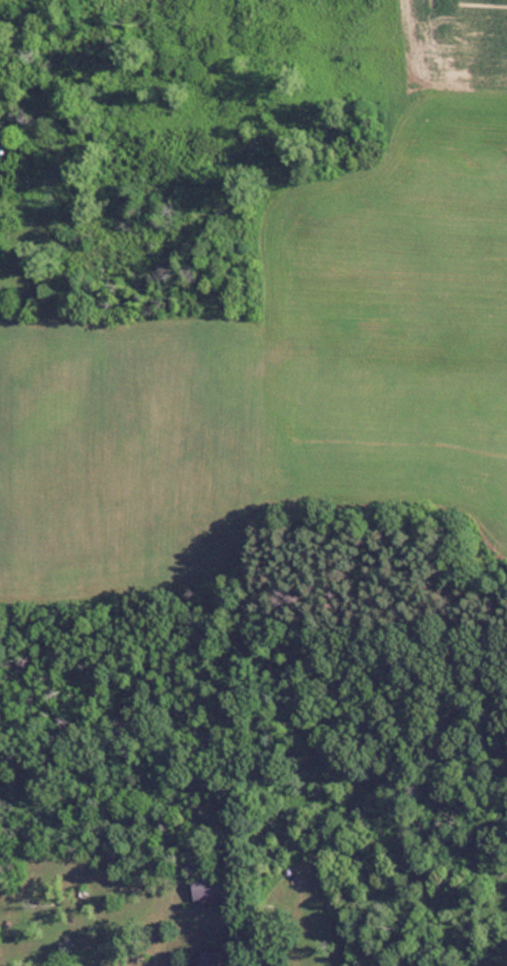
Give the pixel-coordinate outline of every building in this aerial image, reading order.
[(191,903),(220,903),(220,877),(191,877),(191,903)] [(199,965),(221,965),(221,951),(199,951),(199,965)]
